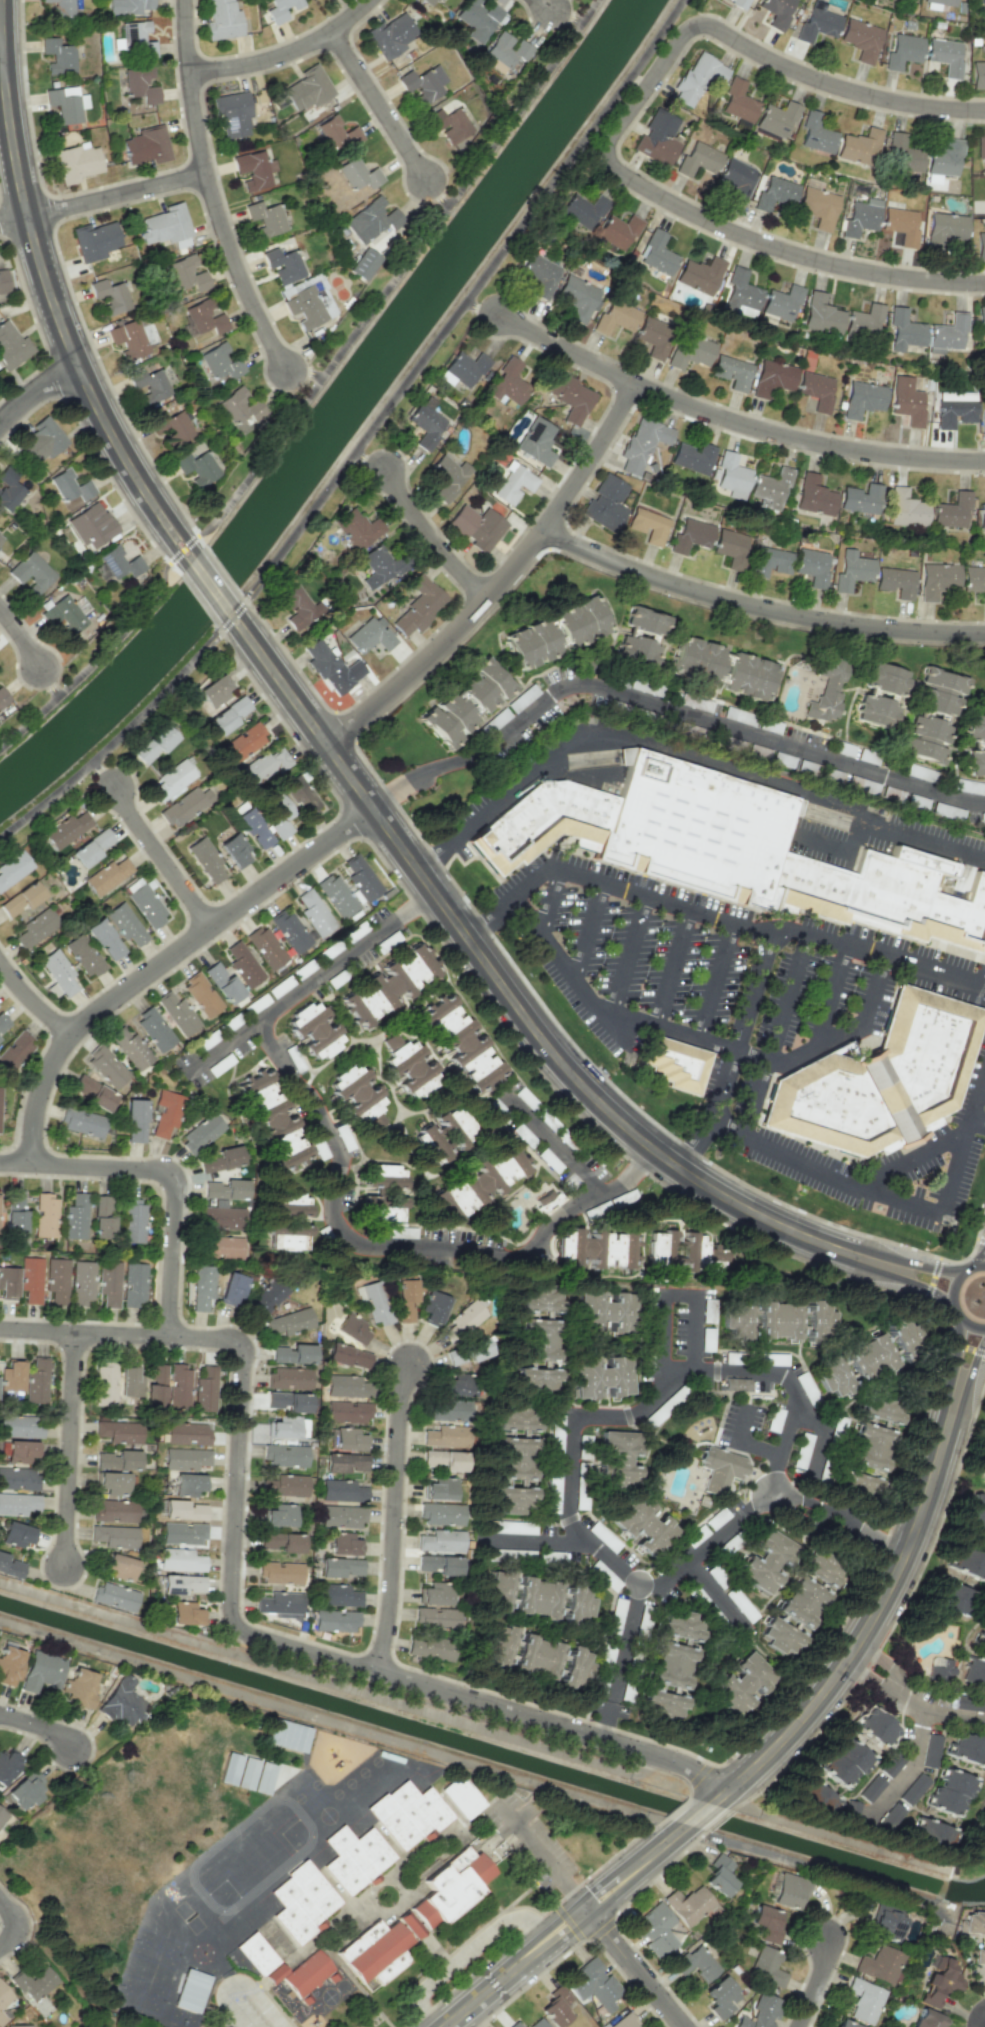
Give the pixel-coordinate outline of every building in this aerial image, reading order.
[(40,2),(51,2),(51,20),(72,20),(72,0),(40,0),(40,2)] [(138,14),(138,9),(153,9),(153,0),(107,0),(107,14),(138,14)] [(239,9),(233,10),(232,0),(206,0),(208,23),(205,23),(206,40),(242,36),(239,9)] [(300,0),(269,0),(272,7),(265,10),(272,26),(287,19),(284,12),(302,3),(300,0)] [(433,9),(439,0),(421,0),(433,9)] [(489,2),(483,11),(475,5),(478,0),(465,0),(453,17),(470,28),(465,35),(479,45),(502,11),(489,2)] [(748,0),(724,0),(743,10),(748,0)] [(795,0),(761,0),(758,7),(773,14),(767,26),(780,32),(795,0)] [(794,40),(810,45),(814,32),(835,39),(841,17),(809,7),(805,22),(800,20),(794,40)] [(381,60),(418,38),(403,12),(381,25),(379,22),(364,31),(381,60)] [(872,66),(881,28),(845,19),(839,43),(859,47),(855,62),(872,66)] [(155,56),(155,41),(143,41),(143,33),(149,32),(149,21),(124,22),(124,57),(155,56)] [(479,58),(501,76),(515,58),(521,63),(532,49),(517,37),(514,41),(501,30),(479,58)] [(901,61),(920,63),(922,37),(890,34),(886,70),(900,71),(901,61)] [(47,74),(75,73),(74,45),(58,45),(58,37),(40,38),(41,54),(51,53),(52,63),(46,63),(47,74)] [(963,43),(928,38),(924,61),(945,64),(943,77),(957,80),(963,43)] [(730,68),(695,51),(676,90),(677,91),(673,99),(691,108),(706,78),(721,85),(730,68)] [(296,114),(333,92),(315,62),(299,72),(302,77),(281,90),(296,114)] [(972,89),(984,89),(984,62),(971,62),(972,89)] [(413,77),(409,70),(396,78),(405,93),(414,87),(418,94),(413,97),(419,107),(443,93),(438,85),(445,81),(435,64),(413,77)] [(159,104),(158,86),(146,87),(146,78),(153,78),(152,66),(124,67),(125,97),(142,96),(143,104),(159,104)] [(720,113),(752,124),(759,102),(742,96),(747,81),(731,75),(724,94),(726,94),(720,113)] [(44,90),(46,106),(57,104),(58,124),(81,122),(80,109),(87,108),(86,94),(77,95),(76,86),(44,90)] [(251,135),(245,92),(215,96),(221,139),(251,135)] [(764,104),(754,130),(785,142),(800,106),(785,100),(781,110),(764,104)] [(668,168),(680,144),(670,139),(679,119),(655,107),(642,135),(640,133),(631,150),(668,168)] [(438,130),(447,146),(472,132),(458,108),(443,116),(439,109),(425,116),(434,132),(438,130)] [(832,154),(837,132),(818,128),(821,113),(805,109),(801,128),(804,128),(799,146),(832,154)] [(363,138),(355,125),(345,131),(335,116),(317,126),(334,154),(341,149),(343,151),(363,138)] [(128,167),(170,158),(163,125),(136,131),(137,136),(122,139),(128,167)] [(842,133),(836,158),(873,167),(883,130),(867,126),(864,138),(842,133)] [(922,171),(923,149),(904,147),(905,133),(889,132),(887,169),(922,171)] [(984,157),(984,132),(977,132),(977,157),(984,157)] [(957,175),(958,158),(962,158),(963,139),(947,138),(947,147),(928,146),(927,174),(957,175)] [(675,171),(687,176),(692,165),(714,175),(723,153),(693,140),(687,156),(682,154),(675,171)] [(102,171),(97,146),(88,148),(86,143),(53,150),(61,185),(79,181),(78,177),(102,171)] [(231,157),(235,174),(246,171),(248,179),(241,181),(244,192),(272,185),(269,172),(276,171),(273,159),(266,161),(263,149),(231,157)] [(733,186),(727,198),(742,205),(758,171),(727,156),(717,179),(733,186)] [(383,181),(375,167),(366,172),(356,157),(337,169),(351,191),(365,182),(369,189),(383,181)] [(771,201),(793,206),(798,185),(766,176),(763,191),(757,190),(753,209),(768,213),(771,201)] [(830,233),(839,195),(802,187),(796,211),(816,215),(813,229),(830,233)] [(559,211),(588,232),(608,203),(591,191),(586,199),(574,191),(559,211)] [(360,245),(387,225),(391,231),(404,222),(392,205),(388,208),(378,195),(342,222),(360,245)] [(286,230),(278,203),(262,208),(260,200),(244,206),(248,221),(256,219),(262,238),(286,230)] [(191,235),(181,201),(163,206),(164,211),(137,219),(145,246),(172,238),(174,248),(189,245),(187,237),(191,235)] [(856,239),(858,228),(876,231),(880,207),(850,202),(847,221),(843,220),(840,237),(856,239)] [(881,230),(901,232),(899,247),(914,248),(918,211),(884,207),(881,230)] [(967,215),(929,213),(927,249),(942,249),(943,240),(966,242),(967,215)] [(592,241),(611,252),(614,247),(623,252),(642,221),(630,214),(624,223),(608,214),(592,241)] [(71,228),(80,263),(106,256),(105,251),(120,247),(113,221),(89,228),(88,224),(71,228)] [(678,255),(660,248),(666,234),(651,227),(637,262),(670,276),(678,255)] [(977,259),(984,259),(984,232),(976,232),(977,259)] [(279,286),(305,275),(294,249),(279,255),(276,247),(261,253),(269,271),(272,269),(279,286)] [(347,270),(363,282),(380,258),(364,247),(347,270)] [(562,266),(528,252),(519,273),(537,281),(531,295),(547,302),(562,266)] [(210,287),(204,269),(198,271),(192,253),(165,262),(175,291),(192,285),(194,292),(210,287)] [(675,282),(711,296),(725,261),(710,255),(706,267),(684,258),(675,282)] [(754,318),(762,289),(744,284),(747,272),(733,268),(721,309),(754,318)] [(568,318),(583,326),(602,288),(567,271),(554,298),(574,307),(568,318)] [(88,282),(93,299),(100,297),(105,316),(130,310),(123,282),(105,286),(103,279),(88,282)] [(302,331),(337,314),(320,279),(280,298),(289,316),(298,311),(302,319),(297,321),(302,331)] [(767,289),(760,312),(791,322),(802,287),(788,283),(785,294),(767,289)] [(844,309),(815,305),(817,292),(808,291),(803,328),(840,333),(844,309)] [(228,329),(221,312),(210,317),(207,311),(213,308),(208,296),(183,307),(195,334),(211,327),(214,335),(228,329)] [(593,330),(607,335),(611,324),(632,332),(640,310),(607,297),(593,330)] [(844,332),(874,337),(877,322),(880,323),(884,305),(868,302),(866,313),(848,310),(844,332)] [(903,345),(924,346),(925,323),(905,322),(906,307),(890,307),(889,325),(892,325),(890,351),(903,352),(903,345)] [(984,333),(984,307),(977,307),(977,333),(984,333)] [(929,325),(928,354),(942,355),(942,348),(961,349),(962,332),(966,333),(967,312),(951,312),(950,325),(929,325)] [(2,370),(34,353),(25,335),(17,339),(6,316),(0,319),(0,367),(2,370)] [(634,339),(644,342),(640,354),(661,362),(674,327),(642,316),(634,339)] [(125,360),(152,351),(149,344),(156,341),(149,321),(138,325),(136,318),(117,324),(118,326),(106,330),(111,345),(119,342),(125,360)] [(715,344),(687,334),(684,344),(675,341),(666,366),(681,371),(685,360),(706,368),(715,344)] [(206,382),(226,373),(229,379),(244,372),(237,355),(230,358),(224,342),(194,355),(206,382)] [(488,395),(499,401),(501,397),(519,406),(530,385),(515,378),(524,361),(509,353),(488,395)] [(710,375),(730,381),(727,389),(744,394),(753,365),(716,354),(710,375)] [(796,367),(759,360),(752,397),(766,399),(768,387),(792,392),(796,367)] [(143,375),(140,367),(128,372),(142,406),(170,394),(159,368),(143,375)] [(594,393),(571,382),(573,377),(556,369),(551,382),(545,380),(541,390),(555,396),(554,399),(569,406),(562,420),(579,428),(594,393)] [(835,378),(800,372),(796,394),(815,397),(812,413),(828,415),(835,378)] [(890,413),(907,415),(906,427),(921,428),(924,392),(911,391),(913,373),(893,372),(890,413)] [(843,419),(858,421),(860,408),(882,412),(886,387),(848,381),(843,419)] [(252,421),(265,413),(257,399),(246,406),(241,397),(246,395),(241,386),(218,399),(233,425),(249,415),(252,421)] [(936,429),(953,430),(953,422),(976,422),(976,402),(971,402),(971,393),(937,392),(936,429)] [(414,443),(428,453),(440,438),(435,434),(448,418),(432,406),(435,401),(426,394),(407,420),(423,432),(414,443)] [(166,417),(163,410),(148,418),(155,433),(161,430),(170,448),(194,435),(181,410),(166,417)] [(66,441),(45,414),(31,426),(34,430),(17,443),(35,467),(66,441)] [(554,454),(545,450),(555,427),(532,416),(515,451),(548,467),(554,454)] [(620,471),(640,477),(651,440),(669,445),(674,428),(637,417),(631,437),(626,435),(620,457),(624,458),(620,471)] [(716,448),(700,443),(698,449),(677,443),(670,464),(706,476),(716,448)] [(173,460),(180,475),(188,471),(197,488),(219,475),(206,450),(190,459),(187,453),(173,460)] [(716,487),(729,490),(727,497),(744,500),(751,469),(734,465),(737,454),(721,450),(717,467),(720,468),(716,487)] [(456,464),(443,452),(428,470),(442,483),(432,495),(444,505),(473,471),(460,460),(456,464)] [(530,494),(539,478),(508,461),(490,494),(512,506),(522,489),(530,494)] [(9,513),(25,491),(12,481),(17,474),(4,464),(0,470),(0,507),(9,513)] [(775,479),(755,474),(749,496),(760,499),(758,506),(782,512),(793,471),(778,467),(775,479)] [(48,478),(61,501),(77,493),(81,501),(95,493),(87,479),(76,485),(67,468),(48,478)] [(819,473),(802,471),(795,510),(833,516),(837,491),(816,488),(819,473)] [(614,533),(627,508),(618,504),(628,485),(604,473),(590,499),(588,498),(579,515),(614,533)] [(839,509),(877,515),(881,485),(865,483),(864,491),(842,487),(839,509)] [(928,503),(906,502),(907,486),(890,486),(889,524),(927,525),(928,503)] [(933,503),(932,526),(968,528),(969,509),(970,510),(970,491),(954,490),(954,504),(933,503)] [(80,547),(85,544),(87,549),(116,534),(99,501),(65,518),(80,547)] [(507,524),(486,507),(478,516),(461,503),(445,524),(467,542),(483,555),(507,524)] [(670,519),(634,507),(627,528),(646,534),(643,542),(660,548),(670,519)] [(385,530),(376,517),(366,523),(358,511),(336,525),(354,552),(385,530)] [(688,543),(709,548),(715,526),(679,517),(670,552),(685,556),(688,543)] [(712,552),(729,556),(726,568),(741,572),(750,537),(718,529),(712,552)] [(130,577),(145,568),(136,553),(126,560),(116,544),(97,555),(101,563),(95,567),(104,582),(125,570),(130,577)] [(371,574),(361,580),(369,592),(408,567),(399,552),(389,557),(381,544),(361,557),(371,574)] [(791,551),(755,547),(751,576),(766,578),(767,571),(788,573),(791,551)] [(827,553),(797,548),(793,573),(810,576),(809,587),(825,590),(828,573),(824,573),(827,553)] [(834,593),(850,594),(851,580),(872,582),(874,559),(855,557),(856,550),(842,548),(840,573),(835,573),(834,593)] [(920,602),(936,602),(936,589),(958,590),(959,564),(921,563),(920,602)] [(962,567),(963,592),(980,592),(980,604),(984,604),(984,566),(962,567)] [(912,601),(915,571),(877,567),(875,588),(896,590),(895,600),(912,601)] [(404,637),(413,628),(417,632),(448,599),(420,572),(408,583),(419,594),(391,624),(404,637)] [(293,630),(324,610),(318,601),(311,605),(297,582),(278,594),(290,614),(284,618),(293,630)] [(39,612),(48,626),(58,619),(69,635),(86,624),(66,594),(39,612)] [(552,611),(560,635),(555,637),(559,650),(610,631),(596,595),(552,611)] [(615,655),(654,664),(658,646),(659,646),(666,615),(628,607),(623,630),(621,630),(615,655)] [(385,651),(395,642),(371,615),(345,638),(360,654),(375,641),(385,651)] [(503,634),(518,671),(560,654),(545,617),(503,634)] [(304,648),(311,659),(309,660),(335,696),(367,673),(357,659),(344,669),(320,636),(304,648)] [(670,675),(711,685),(711,682),(721,684),(724,673),(718,671),(724,647),(680,636),(670,675)] [(766,700),(774,662),(730,653),(722,691),(766,700)] [(514,689),(484,655),(472,666),(502,699),(514,689)] [(803,715),(834,723),(841,693),(838,693),(845,666),(822,660),(818,675),(824,677),(817,703),(807,700),(803,715)] [(853,719),(891,730),(908,671),(871,661),(863,687),(869,688),(866,697),(860,695),(853,719)] [(919,682),(929,684),(928,690),(919,688),(914,708),(953,718),(958,696),(962,697),(967,678),(923,667),(919,682)] [(435,704),(462,732),(483,712),(484,714),(501,699),(473,669),(457,684),(462,689),(454,696),(449,691),(435,704)] [(209,708),(233,690),(220,673),(192,693),(200,705),(204,701),(209,708)] [(10,699),(0,688),(0,708),(10,699)] [(216,734),(252,711),(243,695),(206,719),(216,734)] [(452,749),(465,733),(430,704),(417,720),(452,749)] [(949,723),(908,714),(900,754),(941,763),(949,723)] [(965,715),(965,742),(984,741),(984,714),(965,715)] [(267,739),(254,721),(220,747),(233,765),(267,739)] [(132,753),(145,767),(176,737),(163,723),(132,753)] [(239,770),(250,788),(291,763),(279,744),(239,770)] [(597,831),(589,858),(767,916),(771,902),(775,887),(768,885),(779,850),(791,814),(798,816),(803,800),(633,746),(618,748),(620,764),(628,763),(617,796),(605,833),(597,831)] [(967,749),(968,776),(984,775),(984,748),(967,749)] [(159,803),(196,775),(183,758),(156,778),(160,783),(149,790),(159,803)] [(281,785),(306,820),(323,808),(297,773),(281,785)] [(467,840),(497,876),(517,859),(520,863),(556,833),(574,838),(571,845),(591,851),(597,831),(605,833),(617,796),(561,780),(537,782),(467,840)] [(171,829),(213,799),(205,788),(199,793),(194,787),(159,811),(171,829)] [(278,840),(292,831),(285,820),(294,814),(281,793),(261,805),(273,824),(269,826),(278,840)] [(256,851),(272,842),(251,807),(236,815),(256,851)] [(91,824),(81,811),(72,819),(68,814),(42,833),(55,851),(91,824)] [(69,852),(80,867),(115,843),(104,827),(69,852)] [(248,850),(237,831),(218,843),(234,869),(248,860),(243,853),(248,850)] [(187,845),(208,885),(224,877),(218,865),(220,864),(205,836),(187,845)] [(843,924),(845,919),(921,943),(924,935),(976,951),(977,948),(984,951),(984,873),(976,870),(966,902),(930,891),(936,873),(951,878),(955,864),(894,845),(890,857),(862,849),(854,874),(779,850),(768,885),(775,887),(771,902),(843,924)] [(33,866),(20,849),(0,864),(0,891),(33,866)] [(343,862),(351,873),(346,876),(366,903),(384,890),(356,852),(343,862)] [(133,870),(123,857),(112,865),(109,860),(82,880),(96,898),(133,870)] [(316,884),(340,920),(358,907),(334,872),(316,884)] [(122,889),(151,928),(168,916),(138,877),(122,889)] [(43,894),(32,880),(0,904),(0,909),(9,920),(43,894)] [(304,909),(300,912),(318,938),(336,925),(309,887),(295,896),(304,909)] [(127,937),(134,948),(148,939),(122,901),(104,913),(122,940),(127,937)] [(23,930),(12,938),(22,951),(59,924),(46,906),(20,925),(23,930)] [(269,916),(291,955),(311,944),(291,910),(284,914),(281,910),(269,916)] [(86,925),(106,963),(122,954),(103,917),(86,925)] [(244,937),(271,971),(288,958),(260,924),(244,937)] [(63,944),(86,979),(104,967),(80,932),(63,944)] [(224,950),(232,960),(228,963),(248,990),(265,976),(237,939),(224,950)] [(437,975),(421,942),(415,945),(403,956),(385,965),(382,967),(386,975),(379,978),(375,973),(354,993),(352,994),(349,991),(338,1001),(341,1005),(352,1018),(350,1020),(357,1035),(377,1015),(380,1013),(397,1005),(393,997),(399,992),(404,999),(405,999),(417,987),(420,983),(437,975)] [(78,989),(70,978),(74,975),(55,948),(37,960),(65,998),(78,989)] [(202,970),(228,1008),(244,998),(218,959),(202,970)] [(223,1006),(198,970),(181,982),(206,1018),(223,1006)] [(774,1080),(848,1040),(858,1058),(875,1049),(896,982),(983,1009),(952,1109),(936,1115),(939,1123),(924,1131),(926,1135),(896,1150),(894,1147),(880,1154),(876,1148),(860,1156),(761,1124),(774,1080)] [(154,999),(182,1037),(198,1026),(171,988),(154,999)] [(503,1071),(499,1062),(490,1057),(484,1042),(468,1033),(474,1030),(471,1022),(460,1016),(453,1019),(458,1011),(449,993),(434,1000),(434,1001),(424,1006),(418,1015),(422,1023),(434,1030),(441,1027),(434,1037),(441,1051),(456,1044),(448,1057),(451,1064),(462,1070),(470,1066),(465,1075),(473,1092),(497,1080),(503,1071)] [(284,1019),(296,1037),(303,1033),(308,1040),(302,1044),(313,1062),(344,1041),(332,1023),(326,1028),(320,1019),(326,1016),(315,999),(284,1019)] [(174,1043),(152,1007),(134,1018),(156,1054),(174,1043)] [(12,1025),(0,1012),(0,1036),(12,1025)] [(152,1060),(134,1032),(127,1037),(121,1028),(110,1036),(134,1072),(152,1060)] [(20,1031),(0,1052),(0,1069),(7,1076),(36,1045),(20,1031)] [(441,1081),(429,1061),(422,1066),(417,1058),(423,1054),(413,1039),(404,1045),(395,1031),(382,1040),(390,1053),(382,1058),(409,1101),(441,1081)] [(649,1034),(709,1053),(696,1096),(665,1086),(667,1081),(658,1078),(659,1074),(648,1070),(649,1066),(640,1063),(649,1034)] [(129,1074),(97,1044),(83,1061),(114,1090),(129,1074)] [(380,1111),(378,1106),(384,1102),(376,1085),(367,1090),(363,1083),(369,1080),(359,1062),(328,1078),(339,1099),(346,1095),(352,1108),(346,1111),(353,1125),(380,1111)] [(258,1139),(297,1129),(294,1116),(283,1118),(281,1109),(287,1108),(285,1099),(277,1101),(270,1071),(245,1077),(247,1084),(245,1084),(258,1139)] [(69,1091),(106,1111),(116,1094),(78,1073),(69,1091)] [(182,1095),(156,1090),(154,1105),(157,1106),(152,1136),(167,1139),(169,1127),(176,1128),(182,1095)] [(145,1100),(126,1099),(125,1142),(144,1142),(145,1100)] [(100,1138),(105,1117),(63,1107),(58,1128),(100,1138)] [(178,1135),(189,1152),(225,1130),(214,1113),(178,1135)] [(448,1225),(488,1201),(484,1194),(491,1189),(494,1194),(511,1184),(510,1181),(530,1169),(513,1141),(473,1165),(478,1171),(470,1176),(467,1171),(449,1181),(451,1184),(430,1196),(448,1225)] [(278,1178),(294,1172),(293,1169),(313,1162),(307,1145),(271,1159),(278,1178)] [(242,1164),(238,1146),(197,1155),(201,1173),(242,1164)] [(366,1222),(401,1222),(401,1207),(405,1207),(405,1196),(381,1196),(381,1191),(404,1191),(404,1166),(366,1166),(366,1187),(373,1187),(373,1196),(366,1196),(366,1222)] [(204,1182),(203,1198),(245,1199),(246,1180),(223,1179),(223,1182),(204,1182)] [(24,1190),(6,1189),(5,1232),(24,1232),(24,1190)] [(87,1193),(71,1192),(70,1206),(65,1206),(63,1238),(85,1239),(87,1193)] [(308,1217),(308,1194),(278,1193),(278,1201),(270,1201),(270,1216),(308,1217)] [(56,1238),(57,1195),(35,1194),(34,1237),(56,1238)] [(92,1239),(111,1239),(113,1196),(94,1196),(92,1239)] [(123,1201),(122,1243),(143,1243),(144,1201),(123,1201)] [(244,1207),(198,1206),(198,1227),(244,1228),(244,1207)] [(309,1226),(268,1226),(268,1251),(305,1250),(305,1236),(309,1236),(309,1226)] [(646,1263),(681,1266),(681,1271),(693,1272),(693,1261),(724,1264),(725,1251),(711,1250),(711,1242),(701,1242),(701,1233),(676,1231),(676,1230),(664,1229),(663,1233),(648,1232),(646,1263)] [(637,1267),(636,1255),(633,1255),(632,1243),(634,1243),(633,1231),(610,1233),(610,1230),(589,1232),(590,1237),(582,1238),(581,1230),(557,1232),(560,1267),(580,1265),(580,1259),(588,1259),(588,1268),(610,1267),(610,1269),(637,1267)] [(242,1259),(242,1237),(205,1236),(204,1258),(242,1259)] [(40,1304),(42,1258),(21,1257),(20,1291),(24,1291),(24,1304),(40,1304)] [(50,1292),(50,1302),(66,1303),(68,1259),(46,1258),(45,1291),(50,1292)] [(94,1262),(72,1261),(71,1304),(85,1304),(85,1299),(92,1300),(94,1262)] [(97,1294),(102,1294),(102,1308),(118,1308),(120,1262),(98,1261),(97,1294)] [(146,1263),(123,1263),(122,1307),(145,1307),(146,1263)] [(214,1266),(193,1265),(192,1311),(207,1312),(207,1299),(214,1299),(214,1266)] [(17,1268),(0,1267),(0,1298),(16,1299),(17,1268)] [(248,1278),(227,1272),(218,1301),(233,1306),(236,1298),(242,1300),(248,1278)] [(396,1275),(397,1323),(415,1322),(414,1275),(396,1275)] [(260,1319),(289,1292),(275,1277),(246,1304),(260,1319)] [(380,1326),(392,1322),(379,1280),(354,1287),(358,1302),(365,1300),(371,1322),(378,1320),(380,1326)] [(520,1310),(558,1311),(558,1292),(547,1292),(547,1287),(520,1287),(520,1310)] [(422,1305),(427,1307),(422,1321),(437,1327),(448,1297),(428,1290),(422,1305)] [(611,1291),(609,1302),(601,1302),(602,1292),(580,1290),(575,1328),(599,1331),(600,1321),(610,1322),(608,1333),(629,1335),(634,1294),(611,1291)] [(446,1325),(459,1339),(486,1313),(473,1299),(446,1325)] [(833,1312),(827,1312),(827,1300),(807,1300),(806,1342),(833,1342),(833,1312)] [(799,1302),(758,1302),(757,1337),(798,1338),(799,1302)] [(728,1339),(748,1339),(749,1306),(723,1305),(722,1329),(728,1329),(728,1339)] [(315,1326),(309,1306),(265,1320),(270,1335),(282,1331),(283,1336),(315,1326)] [(362,1329),(366,1323),(348,1311),(335,1330),(362,1348),(370,1335),(362,1329)] [(907,1317),(887,1327),(899,1352),(919,1341),(907,1317)] [(557,1320),(524,1318),(522,1359),(555,1361),(557,1320)] [(843,1351),(853,1372),(846,1376),(835,1352),(811,1364),(825,1392),(831,1389),(834,1396),(897,1365),(880,1332),(843,1351)] [(492,1354),(486,1337),(444,1352),(450,1368),(492,1354)] [(326,1359),(366,1371),(372,1354),(331,1342),(326,1359)] [(272,1347),(271,1362),(314,1364),(314,1345),(291,1344),(291,1347),(272,1347)] [(631,1395),(628,1354),(604,1356),(605,1367),(596,1368),(595,1359),(572,1360),(574,1399),(598,1397),(597,1387),(607,1387),(607,1396),(631,1395)] [(48,1357),(29,1357),(27,1403),(46,1404),(48,1357)] [(23,1361),(7,1360),(7,1368),(1,1368),(0,1380),(0,1391),(22,1391),(23,1361)] [(189,1364),(170,1363),(169,1407),(188,1408),(189,1364)] [(94,1364),(94,1406),(115,1406),(116,1381),(117,1365),(94,1364)] [(164,1407),(166,1365),(150,1364),(150,1384),(147,1383),(146,1406),(164,1407)] [(143,1375),(136,1375),(137,1367),(120,1366),(119,1396),(142,1396),(143,1375)] [(215,1412),(217,1366),(203,1366),(203,1378),(195,1378),(194,1411),(215,1412)] [(311,1369),(270,1367),(269,1388),(311,1390),(311,1369)] [(517,1391),(556,1392),(557,1369),(517,1368),(517,1391)] [(442,1379),(442,1396),(472,1396),(472,1374),(453,1374),(453,1379),(442,1379)] [(360,1382),(360,1376),(327,1375),(327,1396),(372,1397),(373,1382),(360,1382)] [(858,1414),(897,1423),(902,1400),(864,1391),(858,1414)] [(267,1407),(286,1407),(286,1412),(309,1413),(309,1393),(267,1392),(267,1407)] [(326,1421),(368,1423),(369,1403),(327,1400),(326,1421)] [(468,1400),(431,1401),(431,1421),(469,1420),(468,1400)] [(497,1429),(537,1431),(538,1406),(498,1404),(497,1429)] [(42,1438),(43,1416),(0,1415),(0,1437),(42,1438)] [(268,1438),(306,1439),(307,1417),(277,1417),(277,1422),(269,1422),(268,1438)] [(141,1443),(141,1422),(95,1421),(95,1437),(108,1437),(108,1443),(141,1443)] [(165,1443),(210,1444),(210,1423),(166,1422),(165,1443)] [(884,1471),(892,1430),(856,1423),(848,1463),(884,1471)] [(422,1446),(468,1447),(468,1426),(435,1425),(435,1430),(423,1430),(422,1446)] [(357,1428),(332,1429),(332,1451),(367,1450),(367,1435),(357,1435),(357,1428)] [(640,1432),(600,1431),(599,1466),(605,1466),(604,1486),(629,1487),(629,1478),(638,1478),(638,1467),(627,1467),(628,1456),(639,1456),(640,1432)] [(535,1478),(535,1438),(497,1438),(497,1478),(535,1478)] [(6,1461),(36,1462),(36,1441),(6,1440),(6,1461)] [(308,1446),(265,1444),(264,1466),(307,1468),(308,1446)] [(747,1458),(704,1446),(698,1466),(708,1469),(702,1491),(723,1497),(729,1477),(741,1480),(747,1458)] [(164,1469),(197,1470),(197,1465),(210,1466),(211,1450),(164,1448),(164,1469)] [(95,1468),(139,1470),(139,1451),(116,1450),(116,1454),(96,1453),(95,1468)] [(462,1472),(463,1452),(423,1451),(422,1466),(442,1466),(442,1471),(462,1472)] [(325,1471),(367,1473),(367,1455),(325,1453),(325,1471)] [(35,1490),(35,1468),(0,1468),(0,1489),(35,1490)] [(105,1488),(105,1494),(127,1494),(127,1473),(97,1472),(96,1488),(105,1488)] [(195,1491),(205,1492),(206,1474),(168,1473),(167,1495),(195,1497),(195,1491)] [(308,1477),(262,1476),(262,1497),(307,1498),(308,1477)] [(424,1483),(423,1499),(457,1500),(458,1478),(434,1477),(433,1483),(424,1483)] [(355,1486),(355,1480),(322,1479),(321,1500),(367,1502),(367,1487),(355,1486)] [(535,1488),(494,1487),(493,1507),(503,1507),(503,1513),(534,1514),(535,1488)] [(972,1491),(961,1529),(984,1536),(984,1495),(972,1491)] [(661,1514),(654,1522),(647,1515),(653,1509),(636,1493),(609,1520),(627,1538),(634,1530),(641,1537),(635,1544),(650,1558),(677,1530),(661,1514)] [(0,1494),(0,1515),(25,1516),(25,1510),(39,1511),(39,1495),(0,1494)] [(137,1502),(93,1500),(93,1521),(136,1523),(137,1502)] [(163,1519),(206,1519),(207,1502),(163,1502),(163,1519)] [(421,1524),(464,1526),(464,1504),(422,1503),(421,1524)] [(263,1526),(294,1527),(294,1504),(272,1504),(272,1510),(263,1509),(263,1526)] [(367,1507),(322,1506),(322,1527),(358,1528),(358,1522),(366,1523),(367,1507)] [(536,1522),(489,1520),(489,1533),(536,1534),(536,1522)] [(29,1544),(34,1528),(5,1521),(0,1540),(0,1543),(21,1548),(22,1543),(29,1544)] [(206,1524),(162,1523),(161,1544),(205,1545),(206,1524)] [(90,1541),(104,1541),(103,1548),(136,1548),(137,1527),(91,1526),(90,1541)] [(798,1545),(763,1528),(753,1548),(759,1551),(755,1559),(746,1555),(734,1578),(769,1595),(779,1575),(772,1571),(776,1563),(786,1568),(798,1545)] [(417,1550),(463,1552),(464,1531),(432,1530),(432,1536),(418,1535),(417,1550)] [(362,1555),(362,1539),(353,1539),(353,1533),(331,1532),(330,1554),(362,1555)] [(260,1551),(302,1552),(303,1534),(260,1533),(260,1551)] [(984,1582),(984,1555),(958,1545),(954,1557),(949,1556),(945,1568),(984,1582)] [(192,1555),(192,1549),(159,1548),(158,1570),(205,1572),(205,1556),(192,1555)] [(775,1611),(807,1629),(843,1569),(811,1550),(800,1570),(775,1611)] [(0,1552),(0,1573),(20,1579),(25,1564),(6,1558),(7,1554),(0,1552)] [(110,1576),(132,1581),(136,1559),(107,1553),(104,1568),(112,1569),(110,1576)] [(460,1576),(461,1557),(418,1555),(418,1571),(437,1572),(437,1575),(460,1576)] [(363,1576),(363,1559),(320,1558),(319,1577),(343,1578),(343,1575),(363,1576)] [(259,1583),(301,1584),(302,1563),(260,1562),(259,1583)] [(484,1578),(481,1600),(491,1601),(490,1611),(510,1614),(514,1583),(511,1583),(513,1573),(492,1570),(491,1579),(484,1578)] [(204,1576),(161,1575),(161,1593),(204,1594),(204,1576)] [(555,1618),(560,1583),(519,1576),(513,1612),(555,1618)] [(92,1603),(134,1612),(138,1591),(96,1582),(92,1603)] [(428,1588),(419,1588),(419,1604),(449,1605),(450,1583),(428,1582),(428,1588)] [(590,1617),(592,1598),(587,1597),(589,1584),(566,1582),(562,1623),(582,1625),(582,1616),(590,1617)] [(348,1591),(349,1585),(322,1583),(321,1604),(361,1606),(361,1591),(348,1591)] [(935,1607),(964,1615),(971,1591),(942,1583),(935,1607)] [(302,1593),(270,1592),(270,1598),(256,1597),(255,1615),(301,1616),(302,1593)] [(201,1625),(201,1609),(194,1608),(194,1602),(172,1601),(171,1624),(201,1625)] [(414,1626),(457,1628),(458,1609),(415,1608),(414,1626)] [(357,1611),(338,1611),(338,1610),(315,1610),(314,1631),(356,1632),(357,1611)] [(687,1688),(695,1643),(700,1644),(705,1618),(664,1610),(659,1637),(658,1637),(650,1682),(687,1688)] [(759,1642),(793,1657),(803,1634),(769,1619),(759,1642)] [(976,1643),(984,1647),(984,1624),(976,1643)] [(505,1669),(514,1627),(504,1625),(504,1628),(492,1625),(484,1660),(495,1662),(494,1666),(505,1669)] [(562,1643),(521,1632),(512,1668),(552,1679),(562,1643)] [(452,1660),(454,1642),(409,1637),(407,1655),(452,1660)] [(0,1646),(0,1683),(14,1687),(23,1651),(0,1646)] [(560,1686),(584,1689),(588,1663),(587,1663),(589,1650),(566,1647),(560,1686)] [(38,1684),(57,1688),(64,1658),(30,1650),(20,1690),(36,1694),(38,1684)] [(734,1717),(752,1701),(745,1694),(752,1687),(758,1694),(775,1678),(748,1650),(731,1666),(738,1673),(731,1680),(725,1673),(708,1689),(734,1717)] [(970,1657),(961,1680),(984,1690),(984,1663),(970,1657)] [(928,1665),(927,1679),(950,1681),(952,1660),(940,1659),(939,1667),(928,1665)] [(90,1693),(96,1673),(72,1667),(69,1680),(63,1678),(60,1691),(68,1693),(65,1703),(91,1710),(95,1695),(90,1693)] [(127,1728),(144,1701),(128,1691),(135,1681),(122,1672),(98,1709),(127,1728)] [(650,1718),(668,1721),(669,1716),(679,1718),(684,1698),(645,1690),(641,1708),(651,1710),(650,1718)] [(851,1725),(882,1750),(898,1730),(868,1705),(851,1725)] [(311,1728),(272,1718),(266,1743),(304,1753),(311,1728)] [(984,1769),(984,1741),(954,1730),(945,1754),(984,1769)] [(935,1769),(942,1735),(928,1732),(921,1766),(935,1769)] [(818,1770),(847,1791),(871,1757),(843,1736),(818,1770)] [(4,1756),(0,1753),(0,1786),(3,1789),(22,1757),(9,1749),(4,1756)] [(903,1759),(891,1751),(878,1770),(891,1779),(903,1759)] [(258,1760),(243,1757),(236,1786),(251,1789),(258,1760)] [(252,1791),(268,1795),(276,1765),(260,1761),(252,1791)] [(974,1779),(943,1767),(927,1805),(959,1818),(974,1779)] [(36,1805),(45,1796),(36,1786),(43,1780),(32,1768),(4,1793),(20,1810),(31,1799),(36,1805)] [(439,1790),(465,1820),(485,1803),(458,1773),(439,1790)] [(897,1797),(908,1807),(931,1783),(920,1773),(897,1797)] [(885,1784),(875,1774),(857,1794),(867,1803),(885,1784)] [(840,1804),(807,1777),(792,1795),(825,1823),(840,1804)] [(365,1807),(402,1852),(432,1827),(435,1831),(452,1817),(427,1788),(418,1795),(405,1779),(387,1794),(384,1790),(365,1807)] [(853,1824),(860,1804),(847,1799),(840,1820),(853,1824)] [(904,1811),(894,1802),(873,1825),(883,1834),(904,1811)] [(910,1841),(946,1850),(952,1828),(916,1819),(910,1841)] [(977,1826),(981,1842),(984,1841),(984,1824),(977,1826)] [(348,1896),(395,1858),(370,1828),(355,1840),(342,1825),(324,1840),(336,1855),(323,1866),(348,1896)] [(423,1881),(431,1891),(422,1900),(443,1924),(482,1890),(479,1886),(491,1876),(465,1845),(423,1881)] [(708,1865),(713,1869),(703,1882),(724,1898),(736,1881),(726,1873),(733,1864),(717,1852),(708,1865)] [(305,1858),(342,1902),(314,1926),(316,1930),(298,1945),(274,1916),(284,1907),(271,1891),(288,1877),(286,1874),(305,1858)] [(808,1897),(812,1883),(779,1872),(770,1903),(795,1911),(800,1895),(808,1897)] [(716,1903),(698,1884),(682,1899),(673,1889),(661,1899),(688,1928),(716,1903)] [(629,1925),(657,1960),(679,1942),(668,1927),(675,1921),(659,1901),(629,1925)] [(786,1914),(755,1904),(749,1924),(761,1928),(758,1939),(776,1945),(786,1914)] [(904,1912),(876,1906),(871,1925),(878,1927),(876,1936),(897,1941),(904,1912)] [(980,1936),(980,1949),(974,1948),(974,1964),(984,1965),(984,1913),(959,1912),(959,1935),(980,1936)] [(337,1952),(377,1919),(410,1958),(370,1992),(337,1952)] [(253,1931),(279,1962),(260,1977),(234,1946),(253,1931)] [(720,1970),(698,1943),(672,1963),(681,1975),(692,1967),(704,1983),(720,1970)] [(891,1986),(904,1954),(877,1944),(871,1960),(859,1955),(853,1970),(891,1986)] [(781,1988),(787,1974),(773,1969),(780,1953),(758,1945),(747,1975),(781,1988)] [(333,1969),(315,1948),(280,1979),(298,1999),(333,1969)] [(606,2015),(618,2005),(610,1996),(620,1988),(607,1974),(591,1956),(562,1981),(580,2001),(588,1994),(606,2015)] [(918,2002),(937,2009),(946,1988),(958,1993),(963,1982),(957,1980),(962,1966),(941,1958),(934,1974),(930,1972),(918,2002)] [(8,1978),(31,2004),(58,1981),(45,1966),(30,1979),(20,1968),(8,1978)] [(735,2009),(732,2003),(740,1998),(725,1975),(702,1990),(713,2005),(709,2008),(717,2020),(735,2009)] [(873,2025),(884,1989),(849,1978),(845,1992),(855,1995),(848,2018),(873,2025)] [(0,1982),(0,2008),(13,1997),(0,1982)] [(538,2009),(552,2026),(557,2026),(570,2018),(563,2007),(572,2000),(560,1984),(546,1994),(551,2000),(538,2009)] [(759,1991),(747,2019),(738,2015),(734,2026),(770,2026),(781,2000),(759,1991)] [(943,2017),(919,2007),(911,2026),(939,2026),(943,2017)] [(632,2026),(637,2022),(627,2011),(608,2026),(633,2026),(632,2026)] [(539,2018),(528,2026),(547,2026),(539,2018)]
